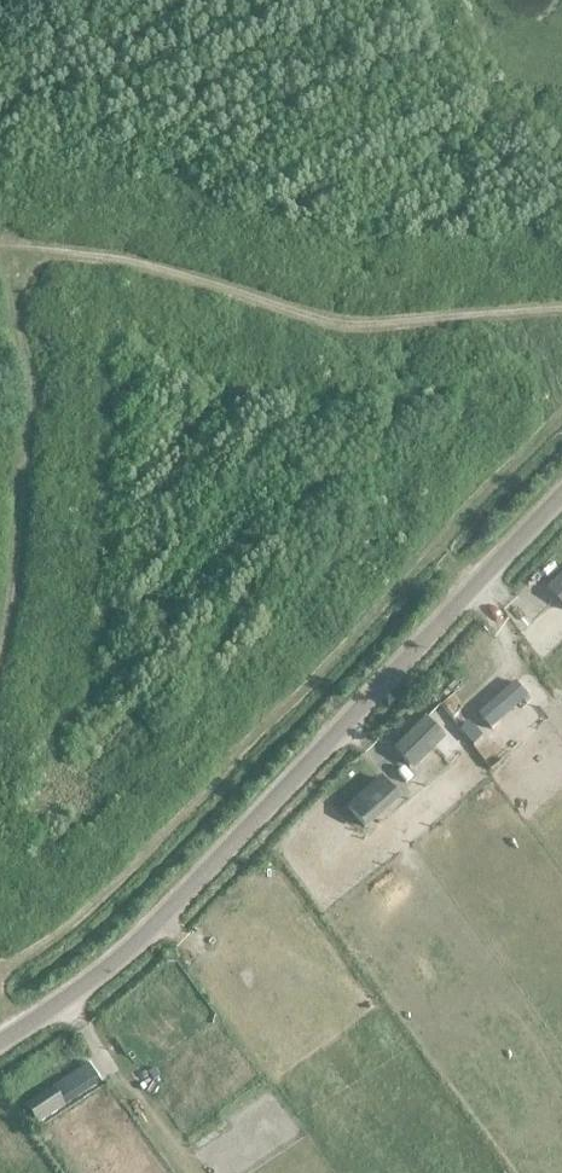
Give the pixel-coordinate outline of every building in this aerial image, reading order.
[(549,590),(561,604),(561,577),(549,590)] [(516,683),(479,716),(492,730),(529,698),(516,683)] [(425,720),(394,751),(409,766),(440,735),(425,720)] [(380,780),(347,809),(364,828),(397,799),(380,780)] [(88,1065),(25,1106),(37,1124),(63,1107),(60,1102),(97,1078),(88,1065)]
